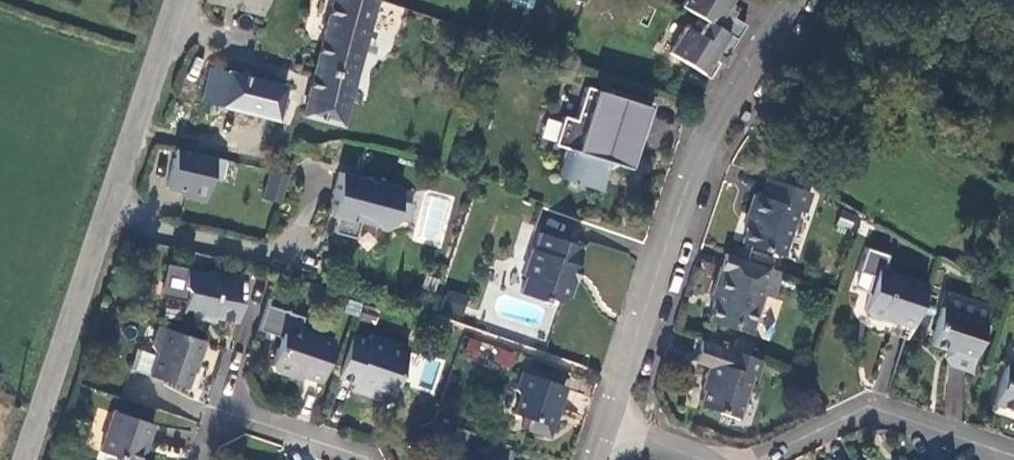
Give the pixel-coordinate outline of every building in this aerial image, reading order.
[(264,0),(208,0),(259,16),(264,0)] [(374,2),(375,0),(332,0),(303,116),(340,126),(374,2)] [(678,11),(702,27),(693,41),(681,34),(665,59),(698,80),(712,61),(719,65),(743,30),(723,17),(733,0),(685,0),(678,11)] [(286,86),(210,67),(202,102),(278,121),(286,86)] [(567,153),(558,182),(569,185),(575,188),(586,191),(593,174),(607,166),(630,173),(639,142),(644,143),(654,107),(612,95),(611,99),(587,92),(576,125),(564,121),(555,149),(567,153)] [(217,182),(222,160),(175,150),(166,189),(185,193),(184,197),(204,202),(209,180),(217,182)] [(593,174),(586,191),(597,195),(607,166),(593,174)] [(262,199),(278,204),(286,175),(270,170),(262,199)] [(401,187),(340,172),(331,210),(338,212),(333,232),(355,237),(358,222),(385,229),(401,220),(408,221),(413,203),(398,199),(401,187)] [(810,192),(768,178),(762,196),(754,193),(748,213),(753,215),(749,227),(744,242),(781,255),(797,209),(803,211),(810,192)] [(744,226),(749,227),(753,215),(748,213),(744,226)] [(572,243),(540,232),(534,249),(531,248),(521,275),(524,277),(518,295),(539,303),(540,301),(557,307),(563,303),(571,285),(568,280),(564,278),(570,262),(567,260),(572,243)] [(576,245),(572,243),(567,260),(570,262),(576,245)] [(773,297),(782,272),(724,252),(710,295),(714,297),(707,319),(723,325),(734,323),(752,329),(764,294),(773,297)] [(205,271),(168,262),(162,295),(184,300),(182,312),(199,317),(206,313),(236,319),(241,300),(236,298),(241,275),(212,268),(205,271)] [(887,318),(911,326),(925,286),(875,269),(869,286),(872,295),(867,308),(868,318),(880,323),(887,318)] [(447,289),(440,310),(460,317),(467,295),(447,289)] [(300,326),(303,314),(291,310),(291,307),(283,305),(282,308),(268,304),(262,325),(283,331),(273,364),(275,370),(287,374),(292,372),(321,381),(334,337),(300,326)] [(986,323),(942,309),(930,346),(954,354),(953,359),(972,365),(986,323)] [(186,385),(202,339),(158,324),(150,346),(155,352),(148,373),(186,385)] [(371,337),(353,331),(338,375),(354,381),(360,388),(365,391),(371,393),(378,392),(382,389),(395,393),(410,350),(388,343),(385,338),(372,334),(371,337)] [(758,379),(764,361),(748,355),(701,339),(694,362),(709,368),(706,378),(709,380),(701,405),(722,412),(739,417),(753,377),(758,379)] [(512,368),(517,354),(498,347),(493,362),(512,368)] [(1007,365),(994,405),(1013,411),(1013,368),(1007,365)] [(564,387),(519,374),(506,412),(529,419),(526,429),(548,437),(564,387)] [(113,408),(99,448),(134,459),(136,459),(145,438),(147,439),(153,422),(113,408)]
